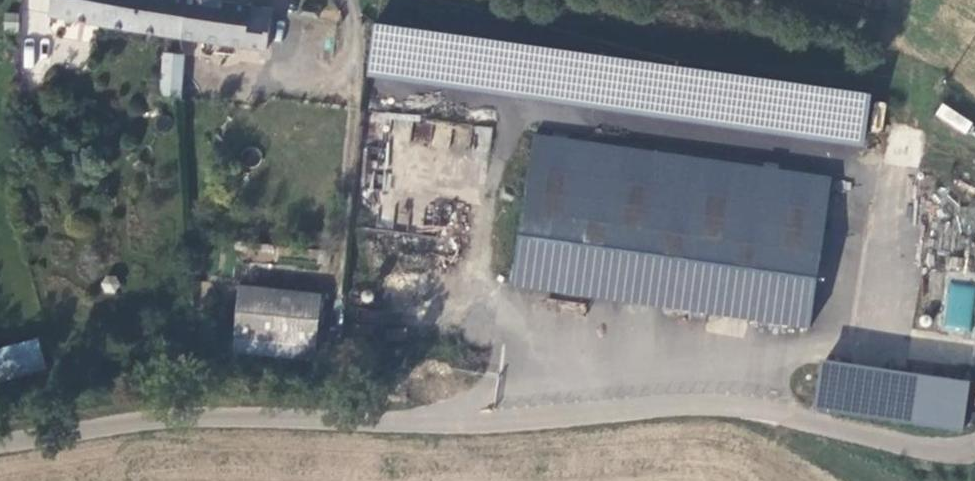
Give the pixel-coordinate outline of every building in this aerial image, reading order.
[(183,0),(53,0),(50,19),(179,40),(179,38),(183,0)] [(179,38),(179,40),(264,53),(267,23),(246,19),(247,10),(215,5),(215,0),(183,0),(179,38)] [(4,13),(3,33),(18,33),(18,13),(4,13)] [(571,58),(464,41),(381,38),(368,36),(364,72),(565,101),(571,58)] [(178,58),(164,57),(163,97),(178,98),(178,58)] [(720,79),(571,58),(565,101),(714,124),(720,79)] [(863,145),(869,112),(857,98),(720,79),(714,124),(863,145)] [(966,135),(973,122),(942,103),(934,115),(966,135)] [(430,145),(432,123),(415,121),(413,143),(430,145)] [(829,191),(530,147),(508,296),(807,340),(829,191)] [(318,300),(236,289),(230,339),(312,350),(318,300)] [(949,310),(971,311),(971,295),(949,294),(949,310)] [(46,370),(38,339),(0,349),(0,382),(46,370)] [(963,430),(970,379),(822,360),(815,411),(963,430)]
